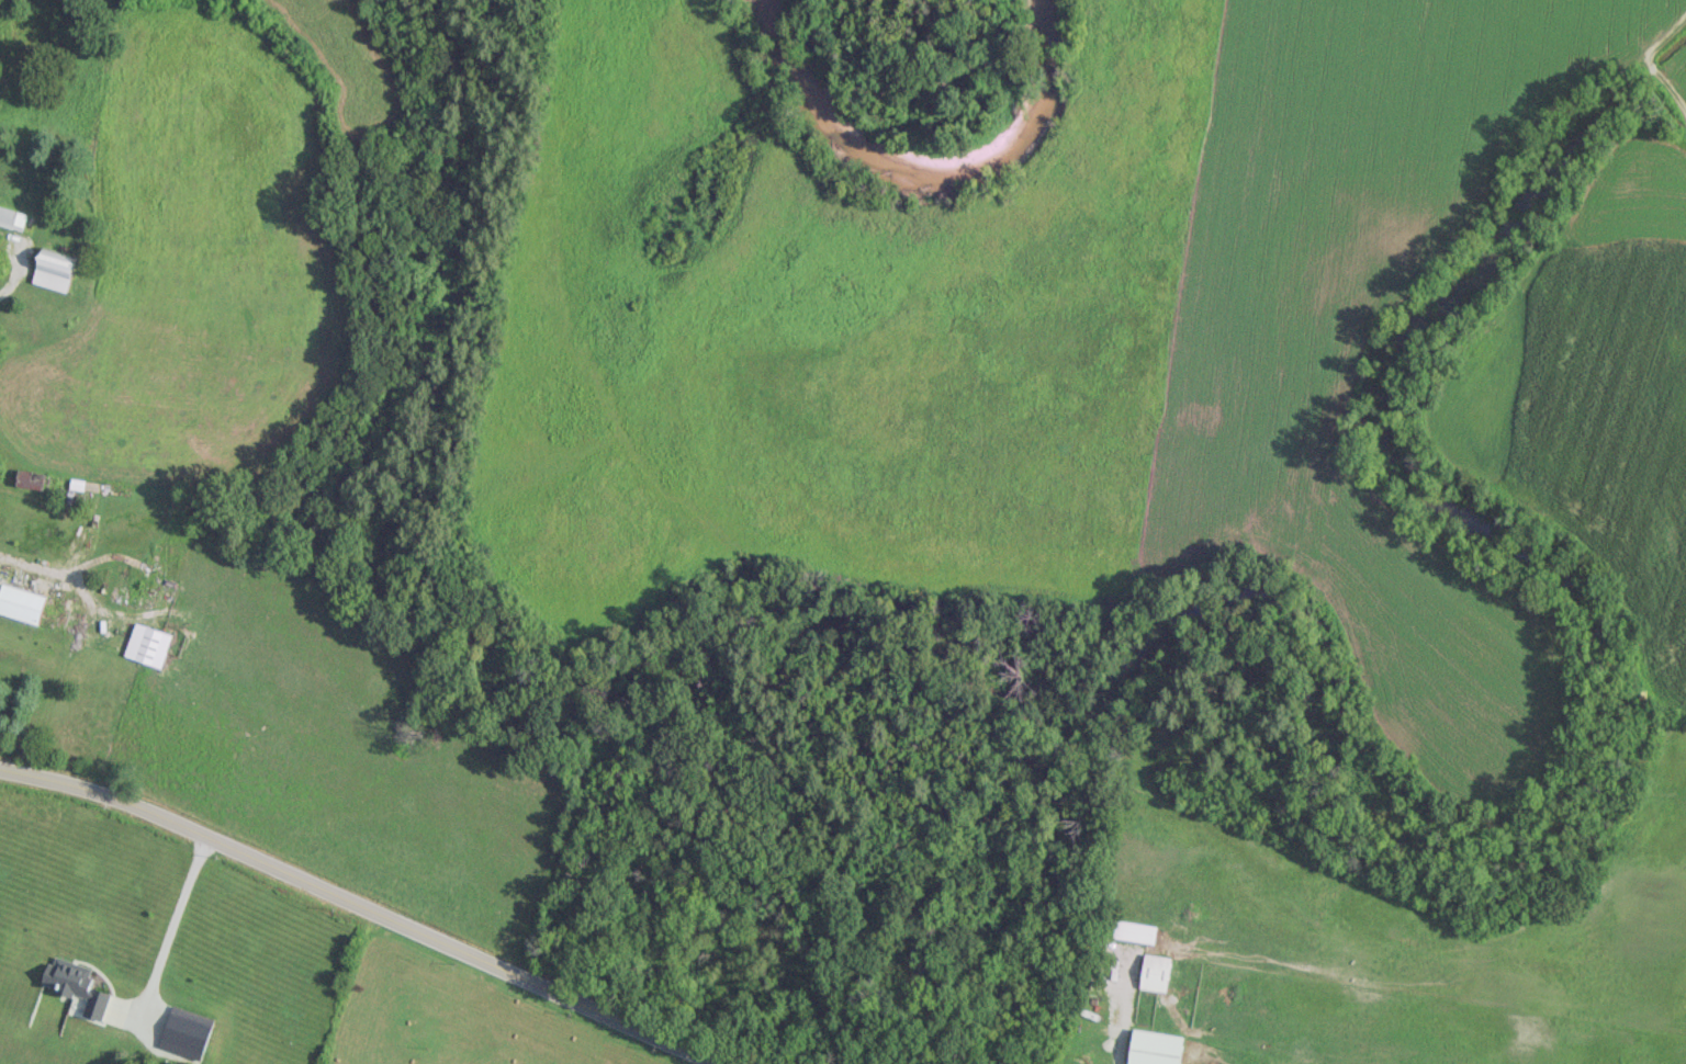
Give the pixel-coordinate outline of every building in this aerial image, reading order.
[(0,206),(0,225),(23,231),(29,214),(0,206)] [(34,283),(69,291),(77,256),(42,248),(34,283)] [(44,489),(46,472),(17,469),(16,486),(44,489)] [(45,593),(0,585),(0,586),(0,615),(39,622),(45,593)] [(125,657),(162,667),(171,633),(134,623),(125,657)] [(1154,944),(1157,926),(1118,920),(1116,937),(1154,944)] [(1141,989),(1167,991),(1170,956),(1144,954),(1141,989)] [(110,993),(89,987),(94,968),(51,956),(42,986),(73,995),(73,994),(88,998),(83,1016),(102,1021),(110,993)] [(1183,1036),(1133,1029),(1128,1063),(1179,1063),(1183,1036)]
